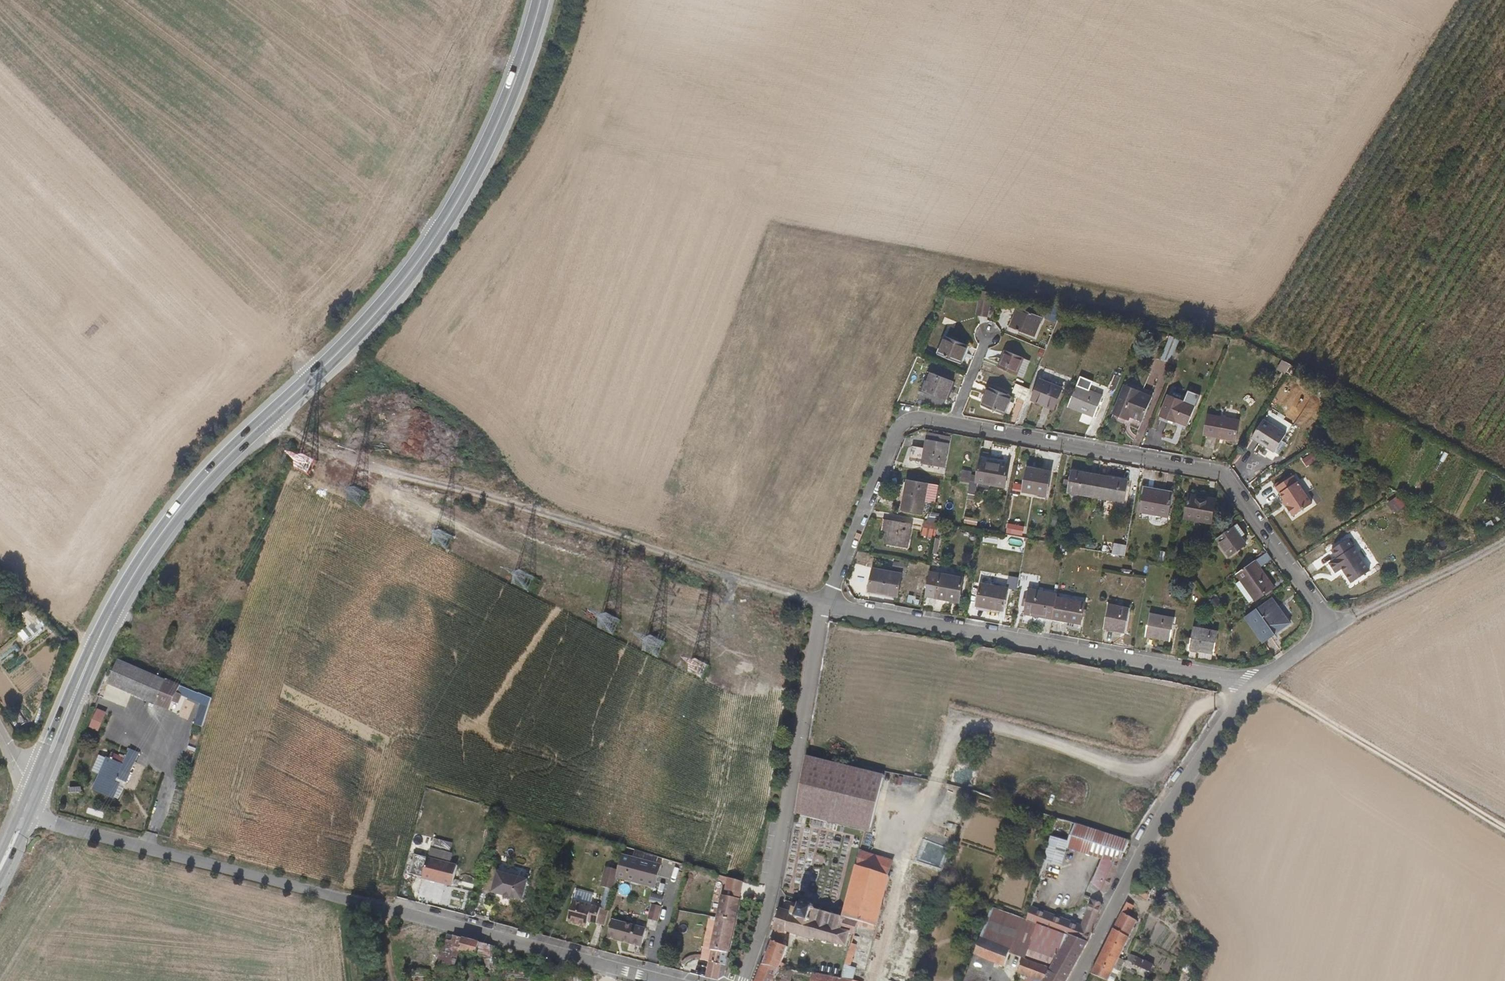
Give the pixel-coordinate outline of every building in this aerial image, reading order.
[(983,321),(986,297),(978,296),(974,321),(983,321)] [(1030,342),(1038,321),(1010,310),(1012,319),(1009,326),(1012,329),(1010,335),(1030,342)] [(929,356),(933,358),(948,364),(952,365),(960,346),(956,345),(936,337),(929,356)] [(986,359),(996,362),(998,354),(988,351),(986,359)] [(1020,380),(1026,362),(1022,361),(1002,353),(995,370),(1020,380)] [(1118,378),(1111,375),(1105,389),(1113,392),(1118,378)] [(943,405),(950,387),(927,378),(920,396),(943,405)] [(1060,391),(1036,382),(1029,401),(1037,404),(1035,409),(1051,415),(1060,391)] [(1137,433),(1149,401),(1151,395),(1122,383),(1120,387),(1107,422),(1137,433)] [(1026,393),(1013,387),(1010,395),(1016,397),(1015,399),(1022,402),(1026,393)] [(1101,400),(1074,389),(1066,408),(1094,420),(1101,400)] [(976,408),(1000,418),(1004,419),(1011,401),(983,390),(976,408)] [(1183,430),(1191,410),(1164,399),(1157,419),(1183,430)] [(1234,443),(1237,425),(1205,419),(1200,438),(1234,443)] [(1285,438),(1261,422),(1250,440),(1257,445),(1255,449),(1275,461),(1286,446),(1283,444),(1285,438)] [(944,471),(950,441),(929,436),(925,454),(913,451),(910,465),(944,471)] [(1010,463),(1005,462),(1004,467),(989,465),(990,460),(982,458),(977,487),(1006,491),(1010,468),(1009,468),(1010,463)] [(1050,477),(1026,473),(1021,496),(1045,500),(1050,477)] [(1063,497),(1092,501),(1096,479),(1067,474),(1063,497)] [(1271,487),(1282,502),(1279,504),(1290,519),(1291,517),(1293,519),(1310,507),(1288,475),(1271,487)] [(1124,484),(1096,479),(1092,501),(1093,501),(1120,505),(1124,484)] [(920,515),(926,487),(906,483),(900,511),(920,515)] [(1136,517),(1146,519),(1146,523),(1165,526),(1172,492),(1140,486),(1137,500),(1139,501),(1136,517)] [(1207,525),(1210,503),(1184,499),(1180,520),(1207,525)] [(910,525),(881,519),(878,534),(885,535),(883,546),(905,551),(910,525)] [(934,544),(938,523),(923,520),(919,541),(934,544)] [(1238,538),(1243,535),(1236,526),(1216,540),(1228,556),(1243,545),(1238,538)] [(1368,573),(1346,541),(1329,552),(1335,560),(1328,565),(1334,575),(1340,571),(1350,585),(1368,573)] [(1265,554),(1254,562),(1259,569),(1271,561),(1265,554)] [(890,560),(888,572),(906,574),(907,563),(890,560)] [(1272,588),(1259,569),(1254,562),(1236,575),(1254,601),(1272,588)] [(902,578),(873,572),(868,593),(897,599),(902,578)] [(958,604),(963,581),(940,577),(935,600),(958,604)] [(980,583),(976,602),(974,612),(994,615),(995,611),(1004,613),(1008,589),(980,583)] [(1050,620),(1054,598),(1054,594),(1026,589),(1021,615),(1050,620)] [(1078,625),(1082,603),(1054,598),(1050,620),(1049,624),(1063,627),(1064,623),(1078,625)] [(1261,643),(1288,625),(1272,601),(1245,620),(1261,643)] [(1122,633),(1127,608),(1107,604),(1101,628),(1122,633)] [(1167,639),(1171,620),(1147,615),(1143,636),(1167,639)] [(30,624),(19,634),(26,642),(36,632),(30,624)] [(1214,632),(1190,628),(1186,649),(1210,653),(1214,632)] [(201,735),(211,700),(126,665),(112,695),(173,721),(177,713),(183,715),(186,707),(197,712),(192,731),(201,735)] [(98,733),(106,713),(96,710),(89,729),(98,733)] [(111,724),(104,721),(101,728),(108,731),(111,724)] [(108,731),(101,728),(96,739),(104,742),(108,731)] [(131,765),(115,759),(100,795),(119,803),(124,790),(121,789),(123,783),(132,787),(137,775),(129,771),(131,765)] [(869,832),(881,777),(809,761),(797,816),(869,832)] [(1120,860),(1128,842),(1075,823),(1072,833),(1069,841),(1102,853),(1120,859),(1120,860)] [(1069,841),(1049,835),(1043,860),(1059,865),(1069,841)] [(948,856),(912,843),(907,860),(943,872),(948,856)] [(635,857),(622,854),(618,870),(616,877),(657,887),(663,865),(660,864),(661,859),(637,852),(635,857)] [(1105,893),(1120,859),(1102,853),(1090,883),(1105,893)] [(452,865),(422,856),(415,878),(448,886),(452,865)] [(890,865),(855,856),(852,870),(888,879),(890,865)] [(907,860),(905,860),(898,883),(916,888),(884,980),(902,980),(938,885),(943,872),(907,860)] [(616,877),(618,870),(605,867),(600,886),(604,886),(613,889),(616,877)] [(888,879),(852,870),(841,919),(857,922),(871,925),(876,926),(888,879)] [(520,901),(526,880),(495,872),(489,892),(520,901)] [(728,894),(723,892),(718,914),(738,918),(746,880),(731,876),(728,887),(730,887),(728,894)] [(613,889),(604,886),(599,908),(607,910),(613,889)] [(591,896),(574,891),(566,923),(586,927),(587,921),(603,926),(607,910),(599,908),(589,905),(591,896)] [(472,901),(466,899),(463,913),(469,914),(472,901)] [(1074,937),(1090,945),(1105,904),(1094,901),(1084,926),(1037,904),(1034,917),(1074,937)] [(663,905),(653,902),(648,917),(659,920),(663,905)] [(1134,903),(1097,975),(1108,980),(1116,980),(1145,921),(1136,917),(1140,907),(1134,903)] [(856,926),(857,922),(841,919),(829,916),(829,913),(830,910),(826,909),(825,912),(816,910),(817,907),(813,906),(811,907),(811,909),(804,908),(805,905),(804,904),(802,904),(801,905),(801,906),(800,911),(798,910),(797,914),(785,912),(783,913),(778,933),(779,935),(790,938),(790,937),(815,945),(816,942),(828,945),(829,946),(831,947),(832,945),(838,947),(839,949),(840,949),(842,947),(845,948),(849,933),(854,934),(856,926)] [(738,918),(718,914),(704,974),(726,979),(738,918)] [(646,928),(612,918),(606,937),(641,946),(646,928)] [(1090,945),(1074,937),(1057,967),(1014,951),(1014,945),(985,933),(970,973),(977,974),(984,956),(1042,980),(1068,980),(1090,945)] [(458,937),(450,935),(437,966),(446,969),(454,947),(458,937)] [(790,938),(779,935),(776,940),(788,943),(790,938)] [(458,937),(454,947),(463,950),(462,953),(470,955),(473,941),(458,937)] [(788,943),(776,940),(768,966),(785,970),(786,965),(784,965),(789,951),(786,950),(788,943)] [(851,945),(849,945),(846,954),(845,954),(840,970),(836,969),(833,980),(852,980),(854,974),(850,973),(857,946),(851,945)] [(785,970),(768,966),(765,966),(760,980),(830,980),(785,970)] [(977,974),(970,973),(967,980),(979,980),(981,975),(977,974)]
